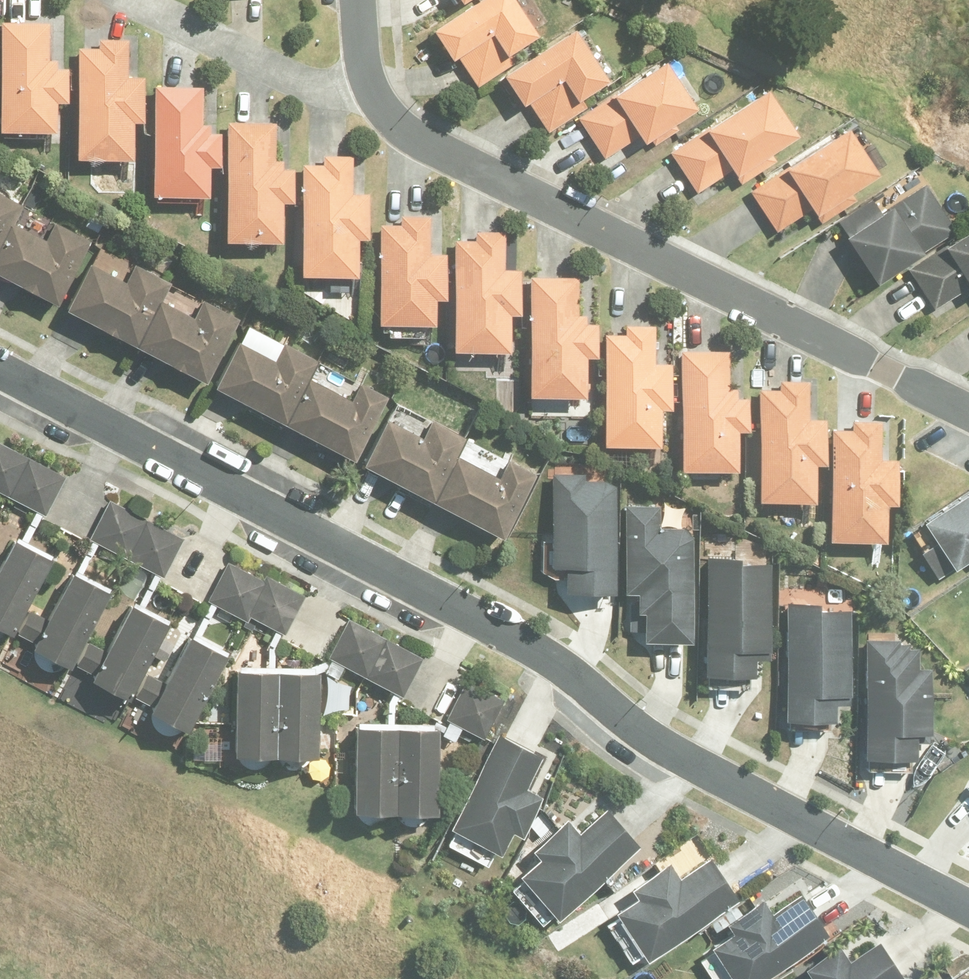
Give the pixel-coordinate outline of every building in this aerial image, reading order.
[(512,52),(540,34),(517,0),(478,0),(433,28),(453,57),(458,56),(479,86),(518,61),(512,52)] [(0,92),(0,130),(57,132),(58,99),(69,100),(70,67),(57,66),(58,59),(50,59),(51,22),(2,21),(0,92)] [(584,97),(610,79),(575,27),(504,74),(523,103),(529,100),(548,132),(589,106),(584,97)] [(79,48),(76,157),(133,159),(134,119),(144,119),(144,75),(127,75),(128,39),(100,38),(100,48),(79,48)] [(655,145),(679,129),(676,122),(698,108),(667,60),(579,117),(606,159),(640,136),(645,143),(651,139),(655,145)] [(203,123),(204,87),(155,86),(151,194),(209,196),(210,164),(222,164),(223,130),(211,130),(211,123),(203,123)] [(770,88),(671,152),(698,192),(733,170),(742,184),(779,160),(774,152),(800,135),(770,88)] [(275,159),(276,124),(228,123),(226,240),(283,241),(284,200),(295,200),(296,168),(282,168),(282,159),(275,159)] [(849,125),(750,191),(777,232),(813,208),(822,222),(858,198),(854,191),(881,173),(849,125)] [(352,192),(353,156),(325,155),(325,165),(304,164),(301,274),(357,275),(358,236),(369,236),(370,193),(352,192)] [(841,221),(850,234),(847,236),(878,283),(958,231),(927,183),(883,212),(875,198),(841,221)] [(11,222),(19,204),(0,194),(0,242),(11,222)] [(382,225),(380,323),(435,324),(436,297),(448,298),(448,254),(430,253),(431,217),(404,216),(404,225),(382,225)] [(0,242),(0,274),(57,304),(91,240),(54,221),(46,240),(11,222),(0,242)] [(910,268),(936,309),(968,288),(968,230),(910,268)] [(506,268),(507,231),(479,231),(479,241),(457,240),(454,350),(510,351),(512,312),(522,312),(523,268),(506,268)] [(136,347),(162,301),(171,282),(135,264),(125,282),(91,264),(67,309),(136,347)] [(579,314),(579,278),(530,278),(530,397),(587,397),(587,355),(598,355),(598,324),(584,324),(584,314),(579,314)] [(162,301),(136,347),(206,383),(239,320),(202,300),(193,317),(162,301)] [(607,336),(606,446),(662,446),(663,406),(673,406),(674,363),(656,363),(656,326),(628,326),(629,336),(607,336)] [(285,425),(308,379),(318,360),(284,343),(275,361),(239,342),(214,388),(285,425)] [(739,398),(739,388),(732,388),(732,353),(684,352),(683,471),(740,471),(740,429),(751,429),(751,398),(739,398)] [(308,379),(285,425),(354,462),(388,396),(362,382),(352,402),(308,379)] [(811,418),(811,382),(782,382),(782,391),(762,391),(761,502),(817,502),(817,463),(829,463),(829,418),(811,418)] [(434,502),(456,457),(466,437),(433,419),(423,438),(387,419),(363,465),(434,502)] [(899,458),(882,458),(883,421),(853,421),(853,431),(833,431),(831,542),(887,542),(888,503),(898,504),(899,458)] [(8,497),(28,458),(0,443),(0,493),(8,497)] [(456,457),(434,502),(502,538),(535,475),(509,461),(500,480),(456,457)] [(28,458),(8,497),(45,517),(66,478),(28,458)] [(567,569),(567,595),(617,595),(618,489),(606,480),(585,480),(585,473),(551,473),(551,569),(567,569)] [(920,516),(923,520),(909,529),(921,547),(919,548),(936,574),(968,552),(968,485),(920,516)] [(110,500),(89,540),(125,558),(145,518),(110,500)] [(648,615),(649,645),(696,645),(695,538),(684,529),(661,530),(661,506),(628,506),(629,594),(640,594),(641,615),(648,615)] [(125,558),(164,577),(184,538),(145,518),(125,558)] [(10,636),(50,560),(12,540),(0,564),(0,630),(10,636)] [(704,678),(754,678),(754,661),(768,661),(769,567),(739,567),(739,560),(704,560),(704,678)] [(266,583),(263,581),(228,562),(207,601),(245,621),(248,616),(266,583)] [(34,642),(31,649),(68,668),(108,592),(70,574),(46,619),(31,612),(19,634),(34,642)] [(266,583),(248,616),(283,635),(303,598),(268,578),(265,577),(263,581),(266,583)] [(90,682),(126,701),(167,624),(130,604),(98,664),(84,656),(78,667),(94,676),(90,682)] [(787,724),(838,724),(838,707),(852,707),(853,613),(822,613),(822,606),(788,606),(787,724)] [(365,676),(386,638),(384,637),(347,618),(327,656),(365,676)] [(898,637),(864,636),(861,753),(912,754),(913,728),(928,728),(930,665),(917,664),(917,646),(907,646),(907,642),(898,641),(898,637)] [(147,674),(134,697),(153,707),(150,712),(185,731),(225,655),(190,637),(165,683),(147,674)] [(163,637),(153,656),(164,662),(174,643),(163,637)] [(386,638),(365,676),(400,696),(421,655),(386,638)] [(237,672),(234,756),(275,758),(277,673),(237,672)] [(277,673),(275,758),(317,758),(319,673),(277,673)] [(467,680),(448,719),(484,738),(503,697),(467,680)] [(356,728),(354,814),(397,815),(399,729),(356,728)] [(399,729),(397,815),(436,815),(438,730),(399,729)] [(451,831),(504,858),(516,835),(526,840),(546,801),(527,792),(545,757),(500,734),(451,831)] [(522,881),(557,921),(640,849),(606,810),(580,833),(570,823),(534,854),(542,864),(522,881)] [(617,916),(649,965),(743,903),(715,861),(684,881),(674,865),(634,891),(640,901),(617,916)] [(832,939),(805,895),(775,913),(766,900),(727,924),(734,936),(713,949),(715,953),(700,962),(711,978),(768,978),(832,939)] [(904,978),(878,939),(848,958),(837,941),(802,963),(808,973),(798,978),(903,978),(904,978)]
